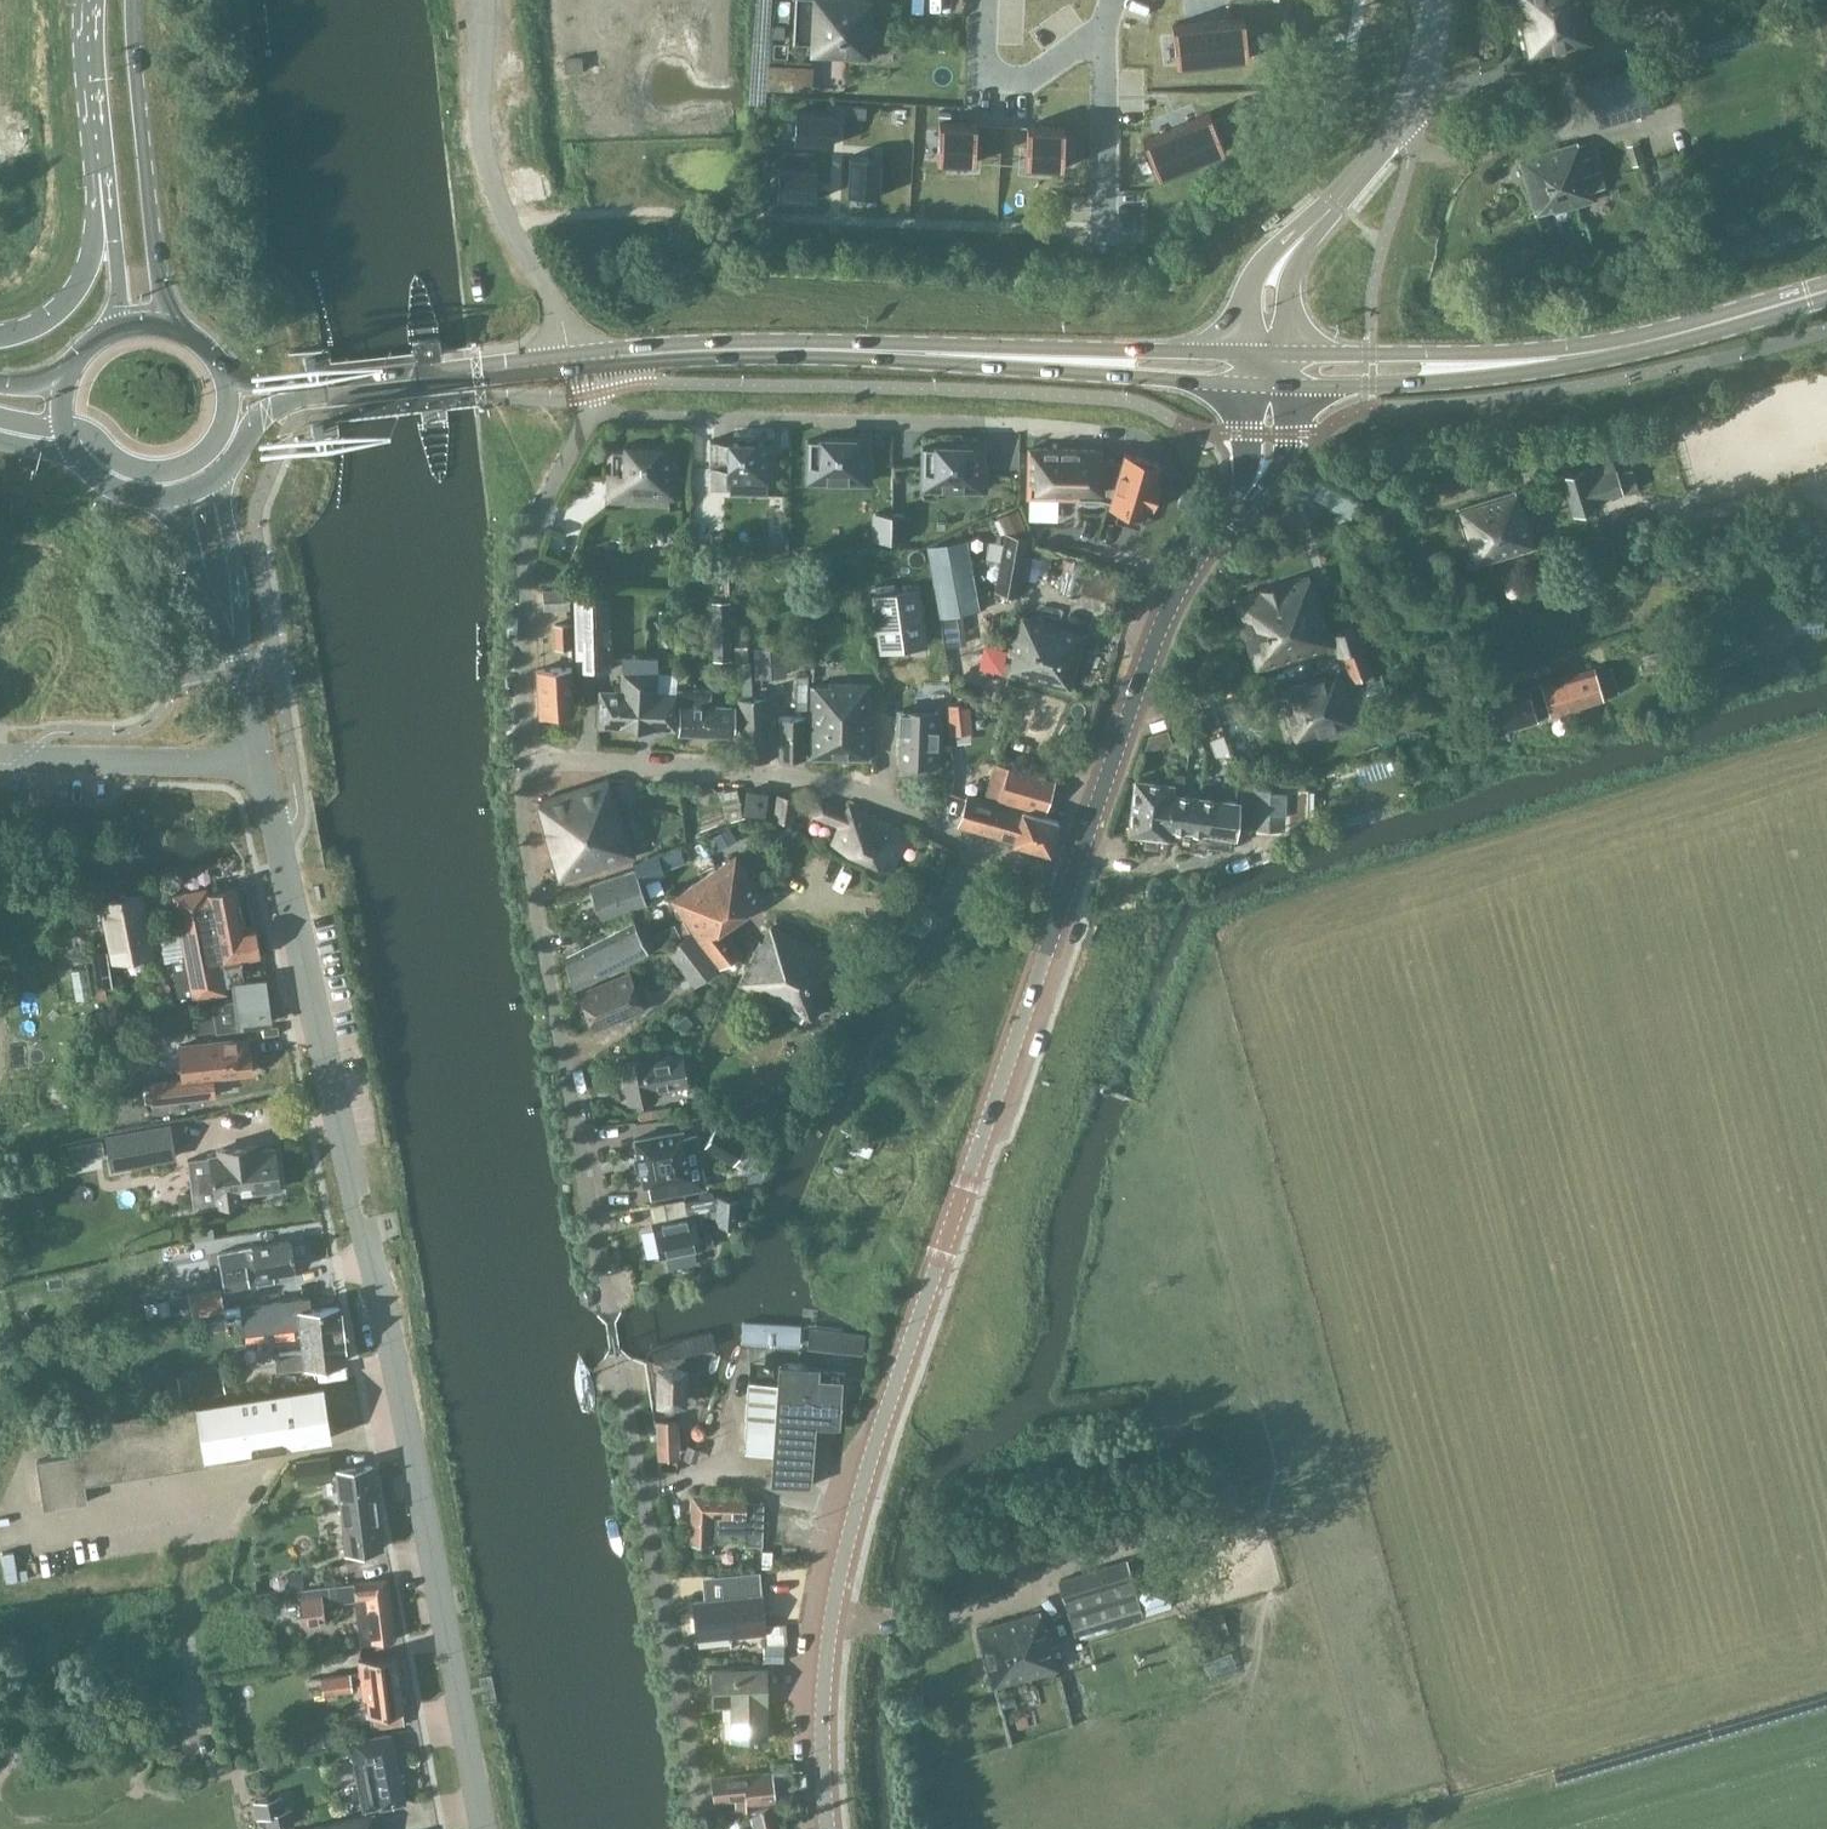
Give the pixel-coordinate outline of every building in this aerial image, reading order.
[(869,1),(858,0),(816,0),(813,52),(866,54),(869,1)] [(1590,44),(1581,0),(1516,0),(1528,57),(1590,44)] [(1244,18),(1208,21),(1212,61),(1248,57),(1244,18)] [(1208,21),(1172,25),(1176,65),(1212,61),(1208,21)] [(806,64),(767,62),(765,86),(804,88),(806,64)] [(872,100),(853,100),(852,112),(872,113),(872,100)] [(796,111),(795,143),(832,145),(834,113),(796,111)] [(1209,113),(1176,126),(1191,164),(1224,150),(1209,113)] [(939,121),(936,161),(974,163),(976,123),(939,121)] [(1027,126),(1025,166),(1062,168),(1064,128),(1027,126)] [(1176,126),(1142,140),(1157,177),(1191,164),(1176,126)] [(1584,142),(1576,145),(1576,143),(1519,159),(1535,216),(1595,199),(1592,189),(1603,186),(1599,173),(1588,177),(1583,158),(1588,157),(1584,142)] [(849,156),(847,194),(879,195),(882,158),(849,156)] [(779,165),(777,198),(815,200),(817,167),(779,165)] [(413,346),(413,354),(414,354),(440,351),(440,349),(440,345),(440,343),(439,341),(438,340),(436,340),(431,341),(415,343),(414,343),(413,345),(413,346)] [(726,468),(725,481),(768,482),(769,440),(726,439),(726,441),(709,440),(709,467),(726,468)] [(866,440),(823,439),(823,440),(806,440),(806,467),(823,468),(822,481),(865,482),(866,440)] [(972,444),(933,443),(933,447),(920,446),(919,491),(984,493),(984,491),(987,491),(988,462),(984,462),(985,445),(972,445),(972,444)] [(612,448),(611,488),(669,490),(670,448),(629,447),(629,449),(612,448)] [(1107,499),(1119,460),(1101,456),(1102,448),(1027,447),(1026,498),(1079,499),(1079,498),(1100,498),(1107,499)] [(1123,450),(1119,460),(1107,499),(1107,504),(1143,515),(1146,506),(1151,507),(1160,479),(1155,477),(1160,461),(1123,450)] [(1585,479),(1582,470),(1562,477),(1573,514),(1594,507),(1590,494),(1619,486),(1614,470),(1585,479)] [(1476,565),(1536,547),(1523,506),(1520,507),(1515,491),(1457,509),(1476,565)] [(876,539),(891,539),(891,514),(876,514),(876,539)] [(906,539),(906,514),(891,514),(891,539),(906,539)] [(1006,533),(1001,562),(1023,566),(1028,537),(1024,537),(1026,530),(1016,528),(1014,535),(1006,533)] [(748,538),(748,552),(787,553),(787,538),(748,538)] [(961,611),(977,607),(974,593),(964,541),(929,548),(926,548),(939,615),(961,611)] [(1017,595),(1023,566),(1001,562),(995,590),(1017,595)] [(1315,594),(1308,575),(1234,598),(1257,669),(1334,643),(1337,654),(1342,652),(1352,681),(1372,674),(1354,626),(1331,635),(1317,593),(1315,594)] [(544,611),(570,609),(569,588),(543,590),(544,611)] [(872,596),(879,650),(926,643),(919,590),(872,596)] [(577,670),(610,669),(608,597),(574,598),(577,670)] [(713,663),(731,660),(730,609),(711,609),(713,663)] [(961,611),(939,615),(946,648),(967,643),(961,611)] [(1086,634),(1021,616),(1010,655),(1013,655),(1008,673),(1069,690),(1086,634)] [(555,648),(571,647),(570,624),(554,625),(555,648)] [(756,678),(786,676),(785,645),(754,646),(756,678)] [(751,690),(749,661),(748,661),(747,646),(735,646),(739,699),(742,758),(769,760),(765,698),(752,698),(751,690)] [(1645,673),(1665,668),(1661,650),(1641,655),(1645,673)] [(675,728),(676,707),(677,693),(676,693),(656,692),(658,658),(622,657),(620,691),(600,690),(598,725),(618,726),(618,727),(654,728),(654,727),(675,728)] [(1611,666),(1594,671),(1593,668),(1541,683),(1541,684),(1488,700),(1497,730),(1550,714),(1550,715),(1603,699),(1602,697),(1619,692),(1611,666)] [(540,715),(574,713),(571,667),(538,669),(540,715)] [(1296,747),(1358,728),(1341,673),(1326,678),(1325,675),(1278,690),(1296,747)] [(807,710),(807,674),(795,674),(795,710),(807,710)] [(868,758),(869,684),(829,684),(829,686),(812,686),(810,757),(868,758)] [(676,689),(676,693),(677,693),(676,707),(681,707),(680,733),(732,735),(733,706),(710,706),(711,690),(676,689)] [(971,732),(968,707),(960,707),(960,702),(946,703),(949,735),(955,734),(971,732)] [(936,765),(938,711),(899,710),(898,732),(901,732),(900,763),(936,765)] [(804,757),(805,716),(779,716),(779,757),(804,757)] [(1167,731),(1148,736),(1144,752),(1172,745),(1167,731)] [(1223,735),(1210,740),(1216,757),(1232,756),(1223,735)] [(1025,812),(1011,808),(968,795),(959,826),(1002,838),(1047,851),(1049,852),(1058,822),(1043,817),(1053,784),(1054,781),(1013,768),(994,762),(987,783),(1006,789),(1003,801),(1026,808),(1025,812)] [(1182,794),(1184,774),(1174,772),(1173,784),(1135,781),(1129,834),(1144,836),(1143,847),(1157,849),(1158,837),(1167,838),(1168,828),(1177,829),(1175,847),(1206,851),(1207,844),(1232,847),(1237,801),(1182,794)] [(558,880),(634,855),(617,797),(613,798),(607,779),(536,802),(558,880)] [(1302,791),(1241,789),(1240,827),(1301,829),(1302,791)] [(764,814),(767,793),(747,790),(744,811),(764,814)] [(795,822),(798,797),(776,794),(773,819),(795,822)] [(849,807),(846,811),(820,799),(812,816),(839,827),(832,843),(892,869),(908,832),(849,807)] [(715,852),(735,841),(728,828),(708,838),(715,852)] [(667,868),(682,861),(677,849),(662,856),(667,868)] [(643,868),(635,871),(590,885),(601,918),(645,904),(638,882),(663,874),(657,856),(641,861),(643,868)] [(764,897),(735,856),(690,887),(703,906),(716,897),(732,919),(764,897)] [(174,895),(185,956),(170,959),(178,1002),(225,992),(223,981),(242,977),(239,960),(258,956),(245,885),(206,893),(205,889),(174,895)] [(672,900),(700,941),(720,967),(740,953),(723,925),(732,919),(716,897),(703,906),(690,887),(672,900)] [(102,902),(114,960),(150,953),(139,895),(102,902)] [(578,989),(664,944),(680,936),(675,925),(659,934),(648,939),(642,929),(638,931),(634,923),(566,957),(578,989)] [(811,1019),(840,959),(771,925),(763,942),(760,941),(739,983),(811,1019)] [(693,987),(718,968),(691,932),(666,950),(693,987)] [(111,987),(106,952),(92,954),(97,989),(111,987)] [(645,1009),(630,972),(579,992),(594,1030),(645,1009)] [(189,1017),(192,1035),(267,1023),(261,980),(233,984),(235,998),(232,1002),(213,1005),(214,1013),(189,1017)] [(660,1059),(654,1033),(629,1037),(632,1053),(637,1052),(638,1058),(619,1062),(628,1105),(657,1101),(655,1092),(689,1086),(684,1055),(660,1059)] [(251,1070),(255,1064),(254,1057),(249,1054),(249,1050),(246,1050),(245,1041),(226,1043),(226,1041),(178,1047),(180,1066),(195,1064),(196,1079),(150,1084),(153,1104),(213,1096),(210,1077),(251,1072),(251,1070)] [(168,1125),(107,1136),(112,1168),(174,1157),(168,1125)] [(716,1125),(704,1146),(733,1163),(734,1163),(745,1143),(745,1142),(716,1125)] [(648,1186),(650,1198),(693,1190),(682,1130),(634,1139),(643,1187),(648,1186)] [(102,1140),(87,1143),(90,1158),(105,1155),(102,1140)] [(745,1143),(734,1163),(745,1170),(757,1149),(745,1143)] [(278,1186),(280,1179),(275,1166),(273,1150),(257,1152),(257,1146),(216,1151),(217,1157),(187,1161),(193,1207),(213,1204),(218,1206),(240,1203),(239,1195),(278,1190),(278,1186)] [(687,1215),(653,1222),(661,1257),(666,1256),(668,1267),(695,1262),(693,1251),(710,1248),(710,1247),(714,1246),(710,1225),(715,1224),(738,1226),(740,1200),(717,1196),(684,1201),(687,1215)] [(251,1245),(218,1251),(216,1251),(217,1255),(224,1290),(249,1286),(247,1279),(295,1270),(289,1237),(251,1245)] [(111,1265),(95,1268),(98,1280),(114,1277),(111,1265)] [(200,1291),(170,1297),(170,1298),(173,1313),(174,1316),(192,1315),(192,1317),(200,1315),(223,1311),(223,1308),(219,1288),(200,1291)] [(170,1298),(144,1302),(147,1318),(173,1313),(170,1298)] [(310,1299),(240,1306),(241,1308),(242,1324),(243,1333),(299,1327),(301,1350),(274,1353),(275,1368),(344,1361),(339,1308),(311,1311),(310,1299)] [(242,1324),(241,1308),(223,1311),(200,1315),(203,1330),(242,1324)] [(839,1426),(842,1378),(818,1376),(819,1366),(779,1363),(777,1381),(749,1379),(745,1450),(773,1452),(771,1482),(811,1485),(815,1424),(839,1426)] [(685,1370),(680,1369),(672,1367),(660,1370),(659,1404),(672,1408),(684,1405),(685,1370)] [(216,1374),(178,1380),(181,1397),(219,1391),(216,1374)] [(74,1425),(79,1453),(36,1460),(43,1508),(86,1501),(83,1484),(249,1458),(247,1451),(331,1438),(323,1384),(195,1404),(196,1406),(161,1411),(74,1425)] [(676,1452),(675,1427),(675,1423),(660,1423),(660,1426),(661,1453),(676,1452)] [(329,1457),(296,1462),(298,1483),(332,1478),(329,1457)] [(335,1470),(340,1512),(377,1507),(372,1465),(335,1470)] [(748,1497),(691,1494),(689,1544),(711,1545),(711,1536),(744,1538),(744,1546),(762,1546),(763,1502),(747,1502),(748,1497)] [(677,1511),(680,1500),(674,1497),(670,1508),(677,1511)] [(377,1507),(340,1512),(344,1554),(382,1549),(377,1507)] [(1160,1570),(1131,1578),(1126,1561),(1060,1581),(1076,1635),(1171,1606),(1160,1570)] [(300,1573),(288,1575),(290,1587),(302,1586),(300,1573)] [(696,1638),(765,1632),(760,1578),(732,1580),(734,1597),(693,1600),(696,1638)] [(385,1580),(354,1584),(362,1643),(393,1639),(385,1580)] [(329,1586),(298,1590),(299,1597),(298,1597),(303,1628),(326,1625),(323,1605),(331,1604),(329,1586)] [(992,1687),(1058,1669),(1047,1626),(1044,1627),(1039,1611),(977,1629),(992,1687)] [(352,1680),(361,1679),(399,1675),(396,1656),(360,1661),(361,1672),(321,1678),(322,1689),(323,1693),(353,1689),(352,1680)] [(731,1739),(766,1738),(766,1704),(765,1669),(712,1670),(713,1705),(730,1705),(731,1739)] [(399,1675),(361,1679),(363,1697),(368,1697),(371,1728),(405,1724),(399,1675)] [(325,1705),(323,1693),(322,1689),(309,1690),(311,1706),(325,1705)] [(312,1731),(316,1748),(333,1744),(333,1742),(330,1728),(312,1731)] [(350,1742),(364,1811),(404,1803),(390,1734),(350,1742)] [(773,1772),(711,1777),(714,1803),(734,1801),(735,1813),(747,1812),(747,1806),(775,1804),(773,1772)] [(792,1800),(791,1789),(775,1790),(777,1802),(792,1800)] [(257,1818),(258,1818),(260,1828),(276,1828),(296,1824),(292,1807),(285,1809),(282,1797),(282,1795),(253,1801),(257,1818)] [(772,1805),(751,1811),(756,1828),(779,1828),(772,1805)] [(373,1815),(312,1828),(376,1828),(373,1815)]
